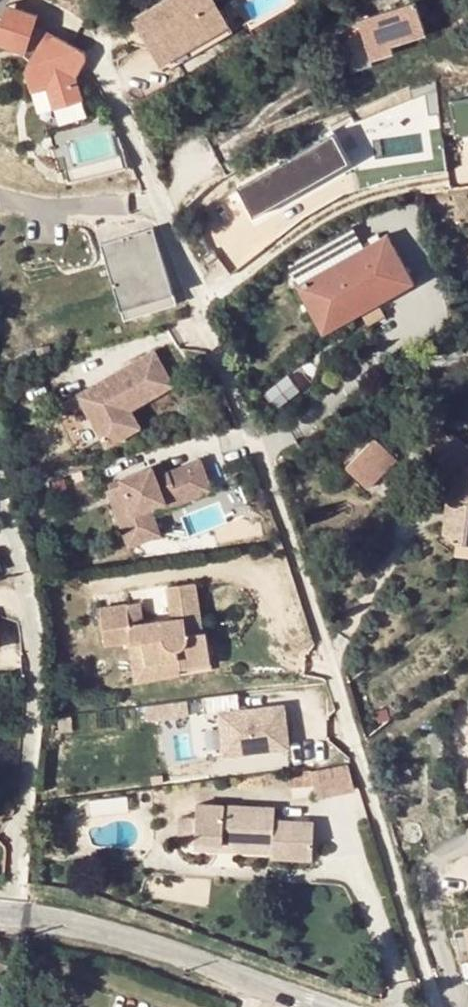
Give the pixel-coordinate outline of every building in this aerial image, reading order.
[(162,62),(233,22),(220,0),(164,0),(136,16),(162,62)] [(10,2),(6,13),(39,23),(42,12),(10,2)] [(416,2),(358,20),(363,36),(342,43),(351,73),(373,66),(371,59),(393,52),(391,44),(426,33),(416,2)] [(0,34),(0,38),(31,48),(32,46),(37,50),(28,67),(34,88),(49,83),(57,106),(85,97),(78,74),(88,55),(87,49),(50,27),(46,33),(36,30),(39,23),(6,13),(0,34)] [(162,62),(168,70),(239,30),(233,22),(162,62)] [(455,130),(467,129),(467,94),(452,95),(455,130)] [(336,136),(236,182),(249,211),(350,165),(336,136)] [(129,239),(128,236),(99,244),(122,321),(174,306),(152,229),(129,239)] [(152,229),(128,236),(129,239),(152,229)] [(387,235),(295,284),(321,332),(414,283),(387,235)] [(169,388),(150,354),(74,397),(102,448),(125,436),(115,418),(126,412),(169,388)] [(136,429),(126,412),(115,418),(125,436),(136,429)] [(467,518),(467,452),(444,433),(441,437),(429,428),(416,444),(427,454),(426,456),(449,476),(437,492),(439,500),(438,517),(467,518)] [(370,436),(341,466),(363,487),(392,457),(370,436)] [(196,463),(180,468),(191,499),(206,493),(196,463)] [(157,465),(147,468),(151,479),(161,475),(157,465)] [(151,479),(147,468),(115,480),(118,485),(103,490),(119,536),(150,525),(146,515),(144,509),(171,499),(179,503),(191,499),(180,468),(161,475),(151,479)] [(171,499),(144,509),(146,515),(179,503),(171,499)] [(438,517),(437,541),(447,541),(467,541),(467,518),(438,517)] [(150,525),(119,536),(122,546),(154,535),(150,525)] [(174,657),(203,654),(194,584),(169,587),(171,607),(172,617),(160,619),(159,608),(140,610),(127,612),(125,593),(99,596),(104,632),(128,630),(131,632),(137,632),(141,658),(171,654),(174,657)] [(137,592),(125,593),(127,612),(140,610),(137,592)] [(171,607),(159,608),(160,619),(172,617),(171,607)] [(204,665),(203,654),(174,657),(171,654),(141,658),(142,669),(173,665),(174,668),(204,665)] [(287,750),(282,708),(238,713),(236,695),(200,700),(202,717),(218,715),(223,758),(287,750)] [(346,768),(307,772),(310,799),(355,794),(346,768)] [(195,807),(195,819),(193,845),(272,849),(272,856),(272,861),(310,863),(312,826),(274,823),(274,812),(195,807)] [(193,845),(195,819),(180,819),(178,844),(193,845)] [(272,849),(193,845),(193,852),(272,856),(272,849)]
